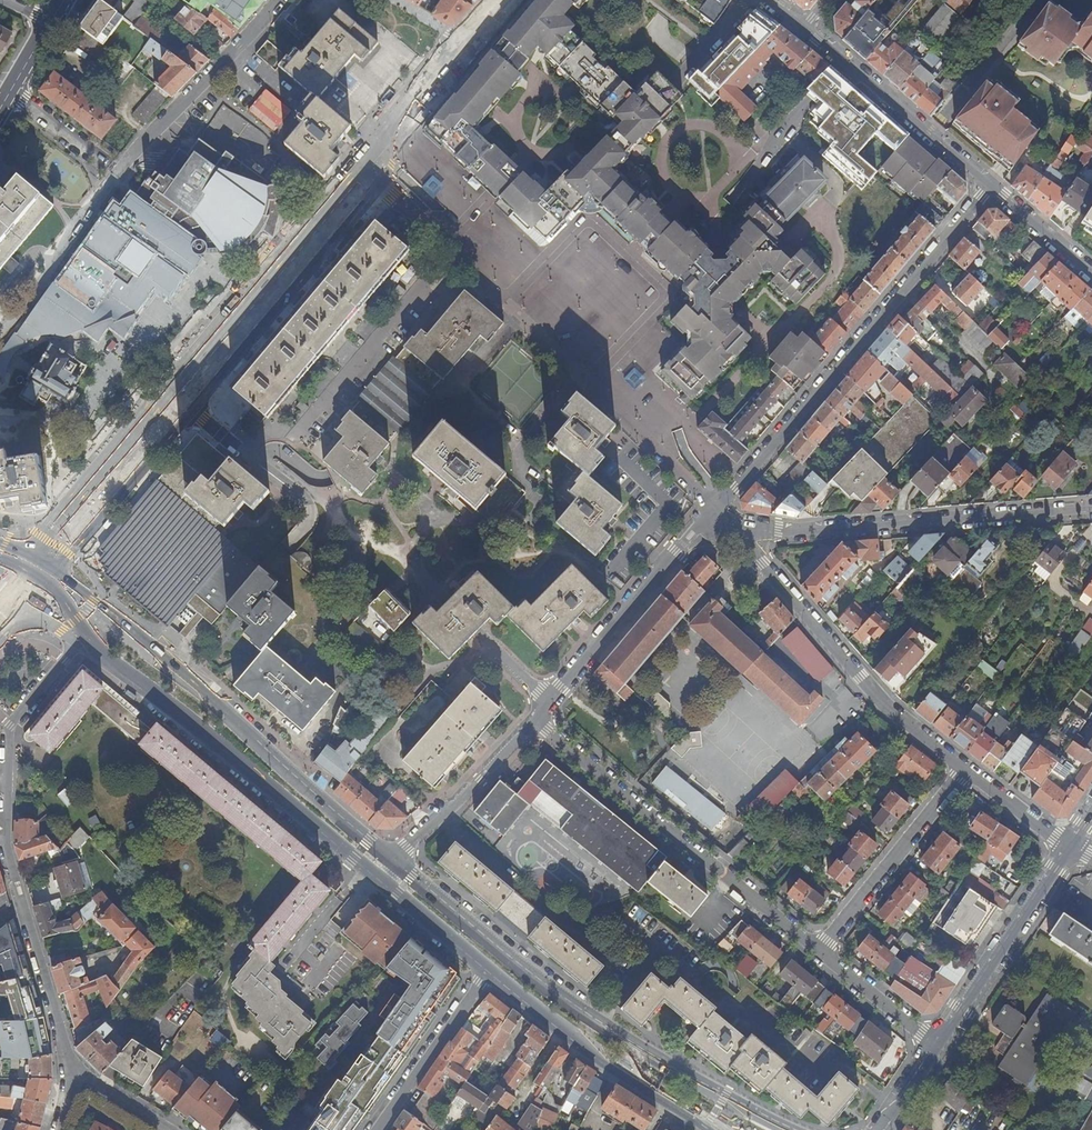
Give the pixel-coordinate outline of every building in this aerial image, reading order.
[(80,23),(82,25),(99,2),(97,0),(80,23)] [(82,25),(81,27),(87,32),(100,41),(105,45),(124,19),(124,18),(108,7),(101,0),(99,2),(82,25)] [(135,27),(144,15),(152,3),(148,0),(134,0),(136,2),(124,18),(124,19),(135,27)] [(195,35),(209,20),(181,0),(175,0),(167,9),(177,18),(175,20),(195,35)] [(209,20),(214,0),(181,0),(209,20)] [(209,20),(216,9),(240,29),(265,0),(214,0),(209,20)] [(473,4),(467,0),(437,0),(434,4),(436,6),(432,13),(449,24),(458,22),(473,4)] [(638,198),(623,183),(624,181),(611,169),(626,153),(625,153),(640,137),(642,140),(684,95),(658,71),(636,93),(603,60),(600,63),(595,58),(598,55),(571,30),(574,27),(563,16),(571,7),(573,4),(568,0),(538,0),(435,122),(436,136),(491,188),(500,197),(502,196),(515,208),(513,210),(533,228),(534,227),(546,238),(579,204),(590,193),(602,205),(617,220),(615,222),(635,241),(638,239),(642,243),(648,249),(648,250),(679,279),(680,278),(685,284),(684,286),(682,288),(683,291),(684,293),(686,294),(689,294),(691,293),(694,296),(694,306),(690,310),(686,306),(671,321),(684,334),(688,331),(693,336),(693,347),(689,351),(685,347),(664,369),(687,390),(682,396),(686,400),(689,397),(691,399),(705,384),(705,383),(710,378),(711,380),(721,370),(719,368),(733,354),(734,355),(745,344),(744,343),(750,336),(747,333),(752,327),(746,321),(740,327),(729,317),(729,313),(731,313),(731,302),(733,300),(734,301),(740,294),(738,292),(749,279),(752,282),(758,276),(757,275),(761,271),(772,270),(777,275),(773,279),(798,303),(825,275),(813,264),(813,262),(794,244),(789,250),(778,240),(778,241),(774,237),(782,229),(779,226),(785,220),(780,215),(766,201),(766,199),(804,160),(791,148),(781,158),(788,165),(768,185),(769,186),(760,195),(763,198),(745,217),(750,222),(742,231),(744,233),(741,238),(742,239),(730,251),(731,252),(727,256),(729,258),(726,260),(725,260),(725,266),(719,266),(714,261),(711,258),(713,256),(708,251),(708,250),(696,238),(694,238),(688,232),(686,233),(675,222),(671,226),(663,219),(659,215),(660,213),(647,201),(646,202),(640,197),(638,198)] [(573,4),(574,4),(581,9),(588,0),(568,0),(573,4)] [(715,25),(721,17),(726,9),(731,0),(683,0),(715,25)] [(805,10),(810,9),(817,0),(793,0),(805,10)] [(850,5),(863,16),(867,10),(876,0),(858,0),(857,1),(856,0),(854,0),(850,5)] [(894,1),(897,3),(884,18),(883,17),(879,20),(892,31),(919,0),(895,0),(894,1)] [(962,14),(973,0),(946,0),(944,3),(951,10),(954,7),(962,14)] [(1091,8),(1084,19),(1073,21),(1067,17),(1069,14),(1049,0),(1047,0),(1016,44),(1037,59),(1040,55),(1048,60),(1053,64),(1056,60),(1065,47),(1076,45),(1087,52),(1086,54),(1091,58),(1091,8)] [(850,5),(847,3),(835,18),(837,31),(844,38),(857,23),(863,16),(850,5)] [(957,16),(944,5),(925,28),(938,39),(957,16)] [(209,20),(232,38),(240,29),(216,9),(209,20)] [(769,37),(780,26),(759,9),(742,26),(756,37),(761,31),(769,37)] [(857,23),(844,38),(843,40),(867,61),(881,44),(892,31),(879,20),(867,10),(863,16),(857,23)] [(291,150),(324,179),(333,169),(331,167),(338,159),(331,153),(351,129),(317,100),(354,56),(360,61),(367,53),(369,54),(378,44),(339,11),(301,55),(295,51),(288,59),(267,40),(255,54),(309,99),(303,107),(305,108),(299,117),(305,122),(303,126),(286,146),(291,150)] [(135,27),(151,39),(156,42),(165,31),(144,15),(135,27)] [(0,25),(0,51),(1,52),(13,32),(0,25)] [(793,71),(812,51),(780,26),(769,37),(758,49),(715,94),(744,122),(754,112),(758,108),(740,91),(766,63),(764,61),(773,52),(793,71)] [(170,42),(171,42),(174,38),(165,31),(156,42),(165,49),(170,42)] [(100,41),(87,32),(78,43),(91,53),(100,41)] [(199,38),(217,53),(225,45),(213,35),(210,38),(203,33),(199,38)] [(163,60),(169,52),(165,49),(156,42),(151,39),(145,47),(163,60)] [(881,44),(867,61),(884,76),(909,45),(904,40),(899,47),(894,43),(889,50),(881,44)] [(91,53),(97,58),(106,46),(105,45),(100,41),(91,53)] [(169,52),(197,73),(210,60),(190,45),(183,53),(171,42),(170,42),(165,49),(169,52)] [(909,45),(884,76),(899,89),(920,65),(909,55),(914,49),(913,47),(914,45),(911,42),(909,45)] [(1091,59),(1091,58),(1086,54),(1087,52),(1076,45),(1065,47),(1056,60),(1058,62),(1067,49),(1074,48),(1091,60),(1091,59)] [(104,63),(114,52),(106,46),(97,58),(104,63)] [(806,89),(829,65),(812,51),(793,71),(790,75),(806,89)] [(158,86),(169,95),(173,97),(197,73),(169,52),(163,60),(171,67),(156,84),(158,86)] [(920,65),(899,89),(915,103),(928,88),(934,80),(938,75),(935,73),(933,76),(922,66),(926,62),(927,64),(933,57),(929,53),(920,65)] [(1045,65),(1048,60),(1040,55),(1037,59),(1045,65)] [(935,73),(938,75),(945,66),(933,57),(927,64),(926,62),(922,66),(933,76),(935,73)] [(77,119),(102,139),(117,120),(103,109),(135,68),(132,66),(123,59),(91,100),(77,119)] [(41,91),(77,119),(91,100),(77,89),(78,87),(75,84),(73,86),(55,72),(41,91)] [(954,121),(1012,168),(1040,128),(1013,107),(1018,101),(989,77),(954,121)] [(841,110),(859,91),(844,78),(825,97),(834,106),(829,112),(829,113),(834,118),(841,110)] [(949,94),(952,90),(956,85),(947,78),(940,86),(943,89),(949,94)] [(934,80),(928,88),(937,97),(943,89),(940,86),(934,80)] [(134,115),(145,124),(169,95),(158,86),(134,115)] [(928,88),(915,103),(931,116),(946,98),(949,94),(943,89),(937,97),(928,88)] [(856,123),(874,104),(859,91),(841,110),(845,113),(846,113),(856,123)] [(865,147),(893,120),(874,104),(856,123),(870,137),(862,144),(865,147)] [(823,129),(834,118),(829,113),(818,125),(823,129)] [(614,119),(621,125),(623,123),(616,116),(614,119)] [(848,131),(862,144),(870,137),(856,123),(848,131)] [(1091,154),(1091,148),(1085,144),(1072,135),(1061,150),(1084,166),(1085,165),(1091,154)] [(923,202),(949,173),(936,161),(934,163),(919,150),(920,148),(907,137),(882,167),(895,178),(893,180),(909,194),(911,192),(923,202)] [(88,311),(107,321),(111,320),(116,323),(136,315),(135,314),(143,303),(142,302),(155,285),(157,286),(180,277),(179,274),(182,270),(185,273),(195,260),(193,259),(196,255),(198,256),(201,256),(203,256),(205,254),(206,252),(206,251),(214,249),(215,254),(220,254),(225,253),(233,250),(240,246),(247,242),(250,246),(255,243),(260,237),(265,231),(274,238),(276,233),(279,219),(282,203),(277,203),(277,201),(278,200),(280,199),(282,197),(282,192),(282,189),(279,186),(277,185),(276,184),(273,184),(270,185),(268,186),(265,184),(267,181),(228,152),(224,157),(200,139),(189,155),(180,149),(161,175),(157,172),(155,175),(155,180),(224,232),(216,243),(195,227),(183,244),(172,260),(160,251),(159,252),(110,217),(60,289),(77,302),(88,311)] [(1056,158),(1050,166),(1055,170),(1058,168),(1062,162),(1056,158)] [(780,215),(785,220),(807,197),(819,185),(824,179),(812,168),(804,160),(766,199),(766,201),(780,215)] [(1012,186),(1028,200),(1043,177),(1026,165),(1012,186)] [(1086,216),(1091,207),(1091,190),(1080,183),(1090,168),(1085,165),(1084,166),(1074,182),(1066,193),(1062,200),(1086,216)] [(1043,177),(1066,193),(1074,182),(1055,170),(1050,166),(1043,177)] [(967,184),(951,171),(949,173),(923,202),(914,212),(918,215),(919,216),(935,230),(949,214),(934,201),(942,191),(957,204),(967,192),(967,184)] [(155,180),(155,175),(152,179),(149,177),(131,199),(126,195),(124,198),(183,244),(195,227),(216,243),(224,232),(155,180)] [(3,267),(12,274),(20,263),(12,256),(54,207),(18,177),(7,189),(3,185),(0,188),(0,196),(1,197),(0,198),(0,270),(3,267)] [(1028,200),(1049,218),(1062,200),(1066,193),(1043,177),(1028,200)] [(819,185),(807,197),(812,202),(824,190),(819,185)] [(590,193),(579,204),(588,211),(593,212),(597,210),(602,205),(590,193)] [(183,244),(124,198),(110,217),(159,252),(160,251),(172,260),(183,244)] [(881,218),(896,228),(910,208),(896,198),(881,218)] [(1091,230),(1091,207),(1086,216),(1081,223),(1091,230)] [(1013,234),(1018,228),(997,210),(989,211),(973,229),(985,240),(990,234),(995,238),(1004,227),(1013,234)] [(912,222),(918,215),(914,212),(908,219),(912,222)] [(886,244),(907,263),(935,230),(919,216),(908,230),(905,228),(900,234),(903,235),(894,246),(888,242),(886,244)] [(375,222),(234,390),(266,417),(408,249),(375,222)] [(981,252),(965,238),(950,256),(970,275),(974,270),(970,266),(981,252)] [(646,252),(648,250),(648,249),(642,243),(638,239),(635,241),(640,246),(646,252)] [(1035,267),(1048,254),(1034,242),(1022,256),(1035,267)] [(865,281),(881,294),(907,263),(886,244),(883,247),(888,251),(864,280),(865,281)] [(1041,282),(1059,263),(1048,254),(1035,267),(1026,277),(1018,285),(1023,289),(1035,276),(1041,282)] [(1057,297),(1075,278),(1059,263),(1041,282),(1057,297)] [(984,288),(970,275),(953,294),(967,307),(984,288)] [(1070,311),(1090,290),(1075,278),(1057,297),(1059,300),(1054,305),(1058,309),(1063,304),(1070,311)] [(832,321),(847,334),(881,294),(865,281),(851,297),(844,291),(835,301),(843,308),(832,321)] [(1052,302),(1057,297),(1041,282),(1036,288),(1052,302)] [(399,286),(395,291),(402,297),(407,292),(399,286)] [(958,308),(936,286),(922,301),(921,302),(933,312),(934,311),(938,314),(945,307),(952,314),(958,308)] [(50,295),(43,304),(48,307),(51,303),(61,309),(76,304),(77,302),(60,289),(54,297),(50,295)] [(1091,317),(1091,292),(1090,290),(1070,311),(1068,314),(1083,327),(1088,321),(1091,317)] [(406,348),(443,379),(444,381),(482,337),(490,343),(497,335),(498,336),(507,326),(467,291),(430,335),(423,330),(416,338),(414,336),(405,347),(406,348)] [(994,310),(1000,304),(996,300),(991,306),(994,310)] [(85,330),(107,321),(88,311),(77,302),(76,304),(61,309),(51,303),(48,307),(43,304),(29,325),(32,328),(62,316),(68,330),(82,324),(85,330)] [(933,312),(921,302),(903,321),(926,343),(938,331),(931,325),(932,324),(926,319),(933,312)] [(978,327),(958,308),(952,314),(958,320),(956,322),(966,331),(962,336),(970,343),(982,330),(978,327)] [(821,329),(838,345),(847,334),(832,321),(824,314),(822,317),(828,321),(824,325),(819,320),(815,325),(821,329)] [(903,321),(898,316),(888,328),(906,346),(912,339),(925,351),(929,346),(926,343),(903,321)] [(1088,321),(1083,327),(1084,328),(1091,335),(1091,324),(1088,321)] [(806,335),(829,355),(838,345),(821,329),(817,333),(812,328),(806,335)] [(906,346),(888,328),(867,353),(885,369),(889,364),(899,373),(908,364),(922,377),(912,387),(917,391),(927,382),(953,407),(962,399),(932,370),(906,346)] [(1009,341),(996,329),(988,337),(993,342),(1001,349),(1009,341)] [(993,342),(988,337),(982,330),(970,343),(982,354),(993,342)] [(788,386),(797,393),(829,355),(806,335),(802,332),(797,338),(792,344),(785,339),(769,359),(776,365),(771,371),(773,373),(777,377),(788,386)] [(792,344),(797,338),(791,333),(785,339),(792,344)] [(75,358),(52,344),(39,366),(37,365),(35,368),(33,367),(29,374),(31,376),(28,379),(30,381),(21,397),(35,405),(39,397),(47,402),(52,394),(67,403),(76,389),(75,388),(80,377),(73,373),(76,368),(76,367),(76,365),(75,364),(72,363),(75,358)] [(436,388),(443,379),(406,348),(399,356),(396,354),(358,399),(361,401),(353,411),(390,442),(398,433),(399,434),(437,389),(436,388)] [(885,369),(867,353),(847,377),(863,394),(865,392),(869,386),(877,392),(878,390),(874,381),(885,369)] [(1017,387),(1029,376),(1018,367),(1005,355),(995,365),(1017,387)] [(943,359),(932,370),(962,399),(972,387),(958,374),(943,359)] [(958,374),(972,387),(984,375),(969,361),(958,374)] [(913,396),(889,373),(881,382),(905,405),(913,396)] [(765,391),(776,401),(788,386),(777,377),(767,389),(762,385),(760,387),(765,391)] [(863,394),(847,377),(836,390),(857,410),(864,416),(868,411),(858,401),(863,394)] [(953,407),(940,422),(946,428),(954,419),(962,426),(986,400),(972,387),(962,399),(953,407)] [(857,410),(836,390),(826,402),(842,417),(843,418),(849,410),(860,420),(864,416),(857,410)] [(753,406),(764,415),(776,401),(765,391),(753,406)] [(576,394),(568,404),(569,406),(563,415),(569,421),(549,444),(550,445),(557,451),(582,473),(573,483),(576,485),(569,493),(576,499),(556,523),(596,556),(603,546),(601,545),(608,536),(602,530),(621,506),(588,478),(597,467),(595,466),(602,457),(596,451),(615,428),(576,394)] [(882,399),(876,405),(881,411),(883,408),(881,406),(885,401),(882,399)] [(741,419),(752,429),(764,415),(753,406),(748,402),(745,405),(750,409),(743,417),(738,413),(736,415),(741,419)] [(826,402),(813,418),(829,433),(831,430),(839,421),(842,417),(826,402)] [(1027,416),(1027,415),(1031,410),(1023,402),(1018,408),(1027,416)] [(569,406),(568,404),(560,413),(563,415),(569,406)] [(1009,408),(1023,421),(1027,416),(1018,408),(1013,404),(1009,408)] [(697,428),(737,464),(748,451),(740,443),(724,429),(727,426),(727,425),(720,419),(717,417),(719,414),(721,413),(715,408),(709,414),(704,420),(697,428)] [(391,443),(390,442),(353,411),(351,410),(343,421),(345,423),(338,431),(344,437),(324,461),(363,494),(372,484),(370,482),(377,474),(370,468),(391,443)] [(1027,416),(1023,421),(1036,432),(1040,427),(1027,416)] [(843,418),(842,417),(839,421),(845,426),(848,423),(843,418)] [(813,418),(799,433),(815,449),(822,454),(825,450),(819,445),(829,433),(813,418)] [(724,429),(740,443),(752,429),(741,419),(732,431),(727,426),(724,429)] [(476,509),(505,474),(443,423),(413,458),(446,484),(476,509)] [(799,433),(786,449),(801,463),(811,473),(826,486),(830,483),(805,460),(815,449),(799,433)] [(954,435),(949,440),(967,456),(972,450),(954,435)] [(258,481),(230,460),(226,464),(201,445),(194,446),(163,484),(215,529),(220,524),(225,527),(245,504),(252,510),(260,502),(262,504),(270,494),(258,481)] [(557,451),(550,445),(547,448),(554,454),(557,451)] [(965,458),(978,469),(987,459),(974,447),(972,450),(967,456),(965,458)] [(853,495),(861,503),(884,480),(887,477),(860,451),(855,457),(841,472),(833,479),(841,487),(839,490),(849,499),(853,495)] [(1062,453),(1042,477),(1056,488),(1076,465),(1062,453)] [(47,509),(45,491),(40,457),(25,459),(9,462),(7,454),(0,455),(0,504),(20,501),(22,513),(47,509)] [(604,458),(602,457),(595,466),(597,467),(604,458)] [(955,482),(961,487),(978,469),(965,458),(949,476),(937,489),(944,495),(955,482)] [(922,492),(929,498),(937,489),(949,476),(931,459),(911,481),(917,486),(916,488),(921,493),(922,492)] [(1011,460),(1005,465),(1019,478),(1025,472),(1011,460)] [(781,496),(785,500),(792,493),(803,481),(811,473),(801,463),(779,486),(786,492),(781,496)] [(1005,465),(991,482),(1006,494),(1016,482),(1019,478),(1005,465)] [(1028,468),(1025,472),(1031,477),(1034,472),(1028,468)] [(1015,490),(1024,499),(1038,483),(1031,477),(1025,472),(1019,478),(1016,482),(1019,485),(1015,490)] [(803,481),(817,495),(826,486),(811,473),(803,481)] [(894,481),(899,485),(906,477),(901,473),(894,481)] [(521,489),(505,474),(476,509),(493,523),(521,489)] [(861,503),(850,515),(870,513),(876,504),(883,511),(899,494),(884,480),(861,503)] [(215,529),(163,484),(158,481),(124,522),(102,550),(106,553),(102,559),(112,568),(115,571),(120,565),(132,576),(124,586),(171,626),(188,605),(197,613),(181,634),(186,640),(204,619),(212,626),(228,608),(261,568),(245,555),(215,529)] [(576,485),(573,483),(567,491),(569,493),(576,485)] [(743,510),(771,515),(780,505),(756,484),(741,502),(743,510)] [(780,505),(771,515),(794,519),(802,511),(808,504),(806,502),(803,505),(792,493),(785,500),(780,505)] [(255,512),(262,504),(260,502),(252,510),(255,512)] [(943,535),(924,537),(908,554),(919,563),(943,535)] [(610,538),(608,536),(601,545),(603,546),(610,538)] [(966,565),(974,556),(955,540),(951,540),(933,560),(934,564),(953,580),(960,572),(966,565)] [(998,548),(988,540),(974,556),(966,565),(980,577),(989,566),(985,563),(998,548)] [(841,543),(840,544),(857,559),(857,558),(860,561),(882,559),(885,557),(884,552),(878,552),(877,541),(841,543)] [(1036,560),(1052,573),(1066,556),(1050,543),(1036,560)] [(840,544),(801,587),(816,604),(821,598),(825,602),(838,588),(834,584),(841,576),(846,580),(858,568),(853,563),(857,559),(840,544)] [(912,570),(897,556),(883,571),(898,585),(912,570)] [(705,557),(696,566),(711,580),(713,578),(710,576),(717,568),(705,557)] [(115,571),(112,568),(109,573),(124,586),(132,576),(120,565),(115,571)] [(478,572),(455,595),(482,622),(483,624),(484,625),(489,619),(495,625),(503,617),(505,619),(506,618),(531,643),(543,655),(584,612),(589,616),(596,608),(598,610),(607,601),(571,565),(531,606),(526,601),(518,609),(516,607),(515,608),(514,609),(478,572)] [(973,584),(980,577),(966,565),(960,572),(973,584)] [(696,566),(687,576),(700,587),(707,579),(710,582),(711,580),(696,566)] [(271,577),(261,568),(228,608),(252,626),(246,633),(255,641),(253,643),(263,652),(240,678),(233,685),(252,702),(259,694),(303,732),(336,693),(326,684),(323,687),(315,680),(311,684),(267,647),(295,615),(272,594),(277,587),(269,580),(271,577)] [(894,590),(903,598),(922,576),(914,568),(912,570),(898,585),(894,590)] [(682,571),(602,665),(625,685),(705,592),(700,587),(687,576),(682,571)] [(280,584),(271,577),(269,580),(277,587),(280,584)] [(1082,595),(1084,597),(1086,594),(1091,598),(1091,580),(1082,595)] [(411,615),(386,589),(370,606),(378,614),(376,616),(393,634),(400,627),(411,615)] [(794,620),(768,590),(748,608),(755,616),(759,613),(766,621),(764,622),(767,625),(769,624),(775,631),(763,644),(767,648),(794,620)] [(894,590),(891,594),(900,602),(903,598),(894,590)] [(455,595),(444,607),(471,634),(482,622),(455,595)] [(524,599),(516,607),(518,609),(526,601),(524,599)] [(715,601),(713,599),(691,626),(706,640),(746,676),(792,717),(791,718),(800,725),(824,699),(816,691),(810,697),(775,666),(738,632),(716,612),(721,606),(715,601)] [(854,602),(839,619),(854,634),(869,617),(854,602)] [(420,620),(432,609),(429,607),(418,618),(420,620)] [(905,620),(913,626),(924,613),(916,607),(905,620)] [(454,655),(471,637),(443,608),(437,614),(432,609),(420,620),(454,655)] [(596,608),(589,616),(591,618),(598,610),(596,608)] [(755,616),(748,608),(741,614),(748,623),(755,616)] [(854,634),(853,635),(861,642),(868,635),(874,640),(877,636),(879,637),(887,626),(873,614),(869,617),(854,634)] [(503,617),(495,625),(497,627),(505,619),(503,617)] [(448,661),(454,655),(420,620),(418,618),(413,625),(435,648),(448,661)] [(1076,658),(1083,648),(1091,637),(1091,636),(1091,619),(1067,652),(1076,658)] [(343,634),(373,658),(382,647),(354,622),(343,634)] [(482,622),(471,634),(473,636),(475,633),(483,624),(482,622)] [(783,640),(820,682),(834,670),(797,628),(783,640)] [(909,629),(873,670),(888,683),(902,666),(908,672),(930,648),(909,629)] [(255,641),(246,633),(244,636),(253,643),(255,641)] [(1083,648),(1091,655),(1091,638),(1091,637),(1083,648)] [(982,660),(977,667),(994,680),(999,674),(982,660)] [(602,665),(594,674),(625,702),(633,693),(625,685),(602,665)] [(902,666),(888,683),(894,688),(908,672),(902,666)] [(128,710),(83,673),(31,736),(50,752),(91,703),(115,724),(128,710)] [(317,677),(315,680),(323,687),(326,684),(317,677)] [(481,694),(485,689),(475,680),(402,761),(414,772),(431,788),(500,711),(481,694)] [(431,681),(365,755),(400,787),(414,772),(402,761),(455,703),(431,681)] [(1019,772),(1040,787),(1047,776),(1072,741),(1060,732),(1071,716),(1080,704),(1091,712),(1091,697),(1081,689),(1053,727),(1039,746),(1019,772)] [(653,690),(643,701),(666,722),(669,719),(669,705),(653,690)] [(930,692),(915,711),(931,724),(935,719),(945,707),(945,706),(941,703),(941,702),(930,692)] [(335,726),(333,731),(337,732),(340,734),(361,708),(355,703),(347,712),(341,708),(334,725),(335,726)] [(976,704),(966,717),(978,726),(988,713),(976,704)] [(327,747),(315,762),(341,782),(346,775),(345,774),(346,773),(363,753),(402,711),(397,707),(390,715),(383,709),(350,746),(346,743),(338,752),(336,754),(327,747)] [(935,719),(931,724),(934,726),(947,709),(945,707),(935,719)] [(947,709),(934,726),(950,738),(963,721),(947,709)] [(128,710),(115,724),(128,734),(140,720),(128,710)] [(963,721),(950,738),(967,752),(993,717),(988,713),(978,726),(966,717),(963,721)] [(993,717),(967,752),(981,762),(996,742),(1009,723),(996,713),(993,717)] [(1060,732),(1072,741),(1072,740),(1077,734),(1083,725),(1071,716),(1060,732)] [(191,753),(157,725),(152,731),(140,720),(128,734),(186,783),(249,835),(304,881),(270,921),(250,945),(251,946),(249,948),(254,952),(256,950),(270,962),(300,926),(329,891),(310,874),(321,862),(287,833),(249,801),(191,753)] [(1019,736),(1002,759),(1000,762),(1007,767),(1008,768),(1009,768),(1010,768),(1011,767),(1012,766),(1019,772),(1039,746),(1053,727),(1052,726),(1036,748),(1019,736)] [(333,731),(327,747),(336,754),(338,752),(332,745),(337,732),(333,731)] [(996,742),(981,762),(993,772),(1000,762),(1002,759),(1019,736),(1015,732),(1003,748),(996,742)] [(849,742),(844,738),(835,747),(857,769),(875,751),(858,733),(849,742)] [(683,737),(672,749),(682,759),(691,750),(702,750),(700,734),(685,735),(683,737)] [(1088,743),(1077,734),(1072,740),(1091,754),(1091,738),(1088,743)] [(1032,798),(1056,817),(1091,765),(1091,754),(1072,740),(1072,741),(1047,776),(1040,787),(1032,798)] [(936,766),(911,746),(895,766),(903,772),(906,768),(924,781),(936,766)] [(857,769),(835,747),(831,751),(835,756),(829,762),(847,780),(857,769)] [(835,756),(831,751),(824,758),(829,762),(835,756)] [(589,852),(638,892),(647,882),(664,861),(667,857),(607,807),(547,757),(527,782),(519,776),(510,786),(501,778),(475,810),(504,835),(530,803),(589,852)] [(829,762),(824,758),(817,765),(822,769),(829,762)] [(806,761),(792,775),(799,782),(803,779),(809,773),(814,768),(806,761)] [(836,790),(847,780),(829,762),(822,769),(817,765),(814,768),(836,790)] [(1066,817),(1091,778),(1091,765),(1056,817),(1057,818),(1066,817)] [(1017,775),(1019,772),(1012,766),(1011,767),(1010,768),(1009,768),(1008,768),(1007,767),(1017,775)] [(666,767),(653,783),(712,831),(725,815),(666,767)] [(825,801),(836,790),(814,768),(809,773),(814,777),(807,784),(803,779),(799,782),(792,791),(800,799),(807,791),(805,788),(808,785),(825,801)] [(738,819),(729,850),(781,802),(792,791),(799,782),(792,775),(787,770),(767,790),(738,819)] [(341,782),(340,784),(337,788),(334,791),(350,806),(365,789),(346,773),(345,774),(346,775),(341,782)] [(809,773),(803,779),(807,784),(814,777),(809,773)] [(913,799),(896,785),(880,805),(883,808),(897,819),(913,799)] [(365,789),(350,806),(369,823),(384,806),(365,789)] [(74,800),(65,790),(58,795),(67,806),(74,800)] [(384,806),(369,823),(376,828),(393,828),(408,817),(389,801),(384,806)] [(863,813),(853,805),(847,811),(858,820),(863,813)] [(886,833),(897,819),(883,808),(872,821),(886,833)] [(858,821),(847,812),(840,819),(851,828),(858,821)] [(988,839),(998,824),(981,813),(971,828),(988,839)] [(38,822),(16,821),(16,846),(38,838),(38,822)] [(1018,838),(998,824),(988,839),(987,841),(1007,855),(1018,838)] [(90,837),(80,827),(71,838),(67,842),(75,850),(90,837)] [(943,833),(932,847),(949,860),(966,840),(951,828),(946,835),(943,833)] [(850,846),(866,859),(877,845),(860,832),(849,845),(850,846)] [(38,838),(16,846),(20,860),(53,848),(55,852),(58,850),(60,850),(46,835),(38,838)] [(743,839),(727,855),(734,860),(749,845),(743,839)] [(1007,855),(987,841),(974,860),(983,866),(991,854),(1003,861),(1007,855)] [(75,850),(67,842),(60,850),(58,850),(61,856),(64,860),(75,850)] [(553,924),(456,843),(439,862),(586,986),(603,966),(553,924)] [(855,872),(866,859),(850,846),(848,849),(850,850),(841,861),(855,872)] [(949,860),(932,847),(921,860),(938,874),(949,860)] [(847,848),(838,859),(841,861),(850,850),(848,849),(847,848)] [(800,860),(811,870),(817,863),(805,854),(800,860)] [(843,887),(855,872),(841,861),(838,859),(827,873),(843,887)] [(993,904),(1004,911),(1008,905),(994,896),(996,892),(977,879),(985,867),(983,866),(974,860),(966,873),(960,882),(993,904)] [(664,861),(647,882),(690,918),(707,896),(664,861)] [(55,869),(63,896),(85,890),(76,862),(55,869)] [(914,898),(921,903),(929,892),(923,888),(925,886),(911,874),(901,887),(914,898)] [(782,889),(789,894),(797,883),(791,878),(782,889)] [(789,894),(801,904),(812,890),(800,880),(797,883),(789,894)] [(968,942),(993,904),(960,882),(951,895),(946,903),(938,915),(953,925),(950,930),(968,942)] [(830,894),(817,884),(812,890),(801,904),(814,914),(830,894)] [(932,891),(946,903),(951,895),(938,884),(932,891)] [(889,901),(903,912),(914,898),(901,887),(900,887),(889,901)] [(6,891),(0,895),(0,913),(11,906),(6,891)] [(103,893),(93,900),(100,910),(101,909),(104,913),(113,905),(103,893)] [(49,903),(33,907),(42,938),(77,932),(86,921),(94,916),(95,916),(94,915),(100,910),(93,900),(72,920),(56,924),(53,914),(54,912),(55,910),(63,907),(60,899),(49,903)] [(370,903),(367,900),(360,909),(360,910),(365,908),(370,903)] [(892,926),(903,912),(889,901),(878,914),(892,926)] [(345,932),(349,936),(376,908),(370,903),(365,908),(360,910),(361,913),(356,915),(357,918),(352,920),(353,923),(345,932)] [(95,916),(94,916),(123,946),(126,943),(138,930),(124,916),(126,914),(124,912),(122,913),(116,908),(115,908),(113,905),(104,913),(101,909),(100,910),(94,915),(95,916)] [(380,961),(388,967),(391,964),(406,945),(412,938),(376,908),(349,936),(365,949),(363,952),(377,964),(378,963),(380,961)] [(1063,913),(1049,935),(1088,961),(1087,962),(1091,965),(1091,932),(1063,913)] [(4,964),(6,973),(17,972),(13,962),(11,963),(5,944),(18,931),(14,918),(0,929),(0,965),(4,964)] [(348,937),(349,936),(345,932),(353,923),(352,920),(350,921),(340,933),(347,939),(348,938),(348,937)] [(741,920),(729,933),(750,950),(762,937),(741,920)] [(888,939),(892,935),(885,929),(881,934),(888,939)] [(138,930),(126,943),(133,950),(128,957),(111,981),(119,991),(140,962),(154,947),(138,930)] [(25,986),(34,984),(25,953),(18,931),(5,944),(11,963),(13,962),(17,972),(6,973),(7,980),(9,980),(19,979),(22,987),(25,986)] [(899,941),(912,951),(919,944),(906,933),(899,941)] [(347,939),(363,952),(365,949),(349,936),(348,937),(348,938),(347,939)] [(858,950),(871,961),(882,947),(869,936),(858,950)] [(762,937),(750,950),(771,968),(783,954),(762,937)] [(412,938),(406,945),(391,964),(386,968),(411,985),(402,998),(395,994),(380,1016),(386,1020),(376,1034),(380,1037),(358,1065),(342,1083),(339,1080),(318,1110),(321,1112),(308,1129),(305,1128),(303,1129),(353,1129),(435,1014),(431,1011),(436,1003),(441,1006),(460,978),(412,938)] [(882,947),(871,961),(883,971),(884,970),(895,957),(899,951),(894,946),(889,952),(882,947)] [(116,951),(115,948),(95,954),(97,958),(116,951)] [(256,950),(254,952),(250,956),(252,959),(243,969),(237,977),(238,978),(235,983),(252,998),(268,1012),(272,1016),(288,999),(286,998),(288,996),(281,991),(280,982),(270,973),(275,967),(270,962),(256,950)] [(64,955),(49,960),(52,968),(66,962),(64,955)] [(746,955),(736,968),(747,977),(758,964),(746,955)] [(240,967),(243,969),(252,959),(250,956),(240,967)] [(905,965),(895,957),(884,970),(896,979),(905,965)] [(66,962),(52,968),(60,994),(65,992),(89,983),(87,977),(80,980),(79,977),(85,975),(86,973),(83,967),(80,966),(76,969),(75,965),(82,962),(80,958),(66,962)] [(936,974),(910,958),(905,965),(896,979),(890,987),(923,1014),(937,1012),(964,971),(946,959),(936,974)] [(378,963),(385,970),(386,968),(388,967),(380,961),(378,963)] [(793,985),(804,971),(792,961),(780,975),(793,985)] [(817,982),(804,971),(793,985),(801,992),(806,996),(817,982)] [(664,999),(699,1028),(712,1012),(715,1008),(680,978),(673,987),(670,985),(668,988),(651,974),(622,1009),(642,1025),(664,999)] [(89,983),(65,992),(82,1045),(94,1035),(90,1024),(82,996),(100,989),(108,1007),(108,1006),(114,998),(119,991),(111,981),(106,976),(89,983)] [(26,990),(25,986),(22,987),(19,979),(9,980),(12,989),(22,987),(22,991),(26,990)] [(814,1004),(825,989),(817,982),(806,996),(805,997),(814,1004)] [(252,998),(235,983),(233,985),(234,986),(244,995),(242,998),(247,1003),(246,1005),(247,1006),(259,1016),(257,1019),(256,1020),(259,1022),(268,1012),(252,998)] [(801,992),(793,985),(783,997),(779,1003),(787,1009),(801,992)] [(244,995),(234,986),(231,989),(242,998),(244,995)] [(824,1008),(834,995),(825,989),(814,1004),(820,1008),(822,1006),(824,1008)] [(470,1018),(462,1029),(473,1036),(480,1040),(478,1042),(487,1048),(511,1011),(489,993),(479,1005),(490,1013),(485,1020),(488,1023),(484,1028),(470,1018)] [(778,993),(773,999),(779,1003),(783,997),(778,993)] [(999,1071),(1021,1085),(1022,1083),(1023,1084),(1044,1052),(1044,1051),(1051,1041),(1052,1042),(1062,1027),(1061,1026),(1064,1021),(1065,1021),(1072,1011),(1072,1010),(1048,994),(1026,1025),(1023,1023),(1025,1020),(1026,1019),(1026,1017),(1010,1006),(1007,1005),(1006,1005),(1005,1005),(997,1017),(993,1023),(992,1025),(993,1027),(1002,1032),(1005,1034),(997,1046),(996,1047),(996,1049),(996,1050),(1006,1056),(998,1067),(1000,1069),(999,1071)] [(818,1028),(816,1029),(823,1035),(830,1027),(836,1020),(847,1006),(834,995),(824,1008),(823,1010),(833,1018),(829,1023),(825,1020),(818,1028)] [(114,998),(108,1006),(112,1014),(113,1016),(120,1012),(114,998)] [(304,1013),(288,999),(272,1016),(268,1012),(259,1022),(263,1025),(261,1027),(262,1028),(275,1039),(273,1042),(273,1043),(279,1048),(277,1050),(278,1050),(285,1056),(291,1049),(294,1049),(295,1049),(295,1044),(306,1031),(312,1025),(301,1016),(304,1013)] [(326,1034),(315,1046),(322,1052),(317,1059),(331,1071),(338,1063),(335,1060),(350,1044),(347,1041),(361,1026),(359,1024),(369,1013),(355,1001),(330,1029),(334,1033),(330,1037),(326,1034)] [(44,1017),(41,1004),(0,1011),(0,1020),(8,1020),(22,1019),(22,1020),(44,1017)] [(245,1009),(257,1019),(259,1016),(247,1006),(245,1009)] [(860,1017),(847,1006),(836,1020),(842,1025),(849,1031),(860,1017)] [(487,1048),(483,1054),(492,1060),(522,1016),(513,1009),(511,1011),(487,1048)] [(858,1024),(864,1028),(868,1022),(872,1015),(867,1011),(858,1024)] [(689,1040),(704,1053),(715,1039),(735,1051),(766,1068),(756,1087),(762,1092),(766,1088),(783,1068),(786,1064),(751,1035),(746,1040),(712,1012),(699,1028),(689,1040)] [(317,1024),(304,1013),(301,1016),(312,1025),(306,1031),(309,1033),(317,1024)] [(102,1021),(105,1025),(107,1023),(114,1017),(113,1016),(112,1014),(102,1021)] [(1,1037),(3,1050),(3,1059),(11,1059),(25,1059),(30,1059),(50,1055),(48,1043),(49,1043),(44,1017),(22,1020),(22,1019),(8,1020),(0,1020),(0,1037),(1,1037)] [(90,1024),(94,1035),(105,1025),(102,1021),(101,1020),(90,1024)] [(836,1020),(830,1027),(837,1032),(842,1025),(836,1020)] [(864,1028),(855,1041),(880,1063),(893,1043),(868,1022),(864,1028)] [(82,1045),(77,1049),(102,1074),(110,1065),(122,1051),(111,1040),(108,1042),(106,1040),(104,1043),(102,1041),(113,1029),(107,1023),(105,1025),(94,1035),(82,1045)] [(499,1065),(508,1072),(512,1067),(519,1058),(531,1066),(539,1054),(549,1039),(550,1039),(532,1025),(524,1035),(528,1038),(516,1056),(508,1053),(499,1065)] [(275,1039),(262,1028),(260,1031),(273,1042),(275,1039)] [(450,1042),(440,1056),(469,1075),(483,1054),(487,1048),(478,1042),(469,1054),(461,1049),(464,1047),(465,1047),(473,1036),(462,1029),(452,1043),(450,1042)] [(211,1037),(224,1049),(229,1043),(216,1032),(211,1037)] [(480,1040),(473,1036),(465,1047),(464,1047),(461,1049),(469,1054),(478,1042),(480,1040)] [(122,1051),(110,1065),(144,1086),(163,1057),(133,1039),(122,1051)] [(715,1039),(704,1053),(709,1057),(725,1070),(735,1051),(715,1039)] [(569,1054),(558,1046),(533,1083),(542,1089),(543,1088),(546,1090),(546,1089),(559,1070),(558,1069),(569,1054)] [(285,1056),(278,1050),(276,1053),(286,1061),(294,1052),(294,1049),(291,1049),(285,1056)] [(735,1051),(725,1070),(727,1072),(732,1066),(756,1087),(766,1068),(735,1051)] [(30,1079),(52,1079),(52,1055),(50,1055),(30,1059),(30,1066),(27,1066),(27,1071),(30,1071),(30,1079)] [(425,1093),(410,1115),(423,1124),(428,1116),(439,1102),(433,1098),(443,1084),(439,1081),(445,1074),(463,1086),(466,1081),(469,1075),(440,1056),(418,1088),(425,1093)] [(512,1067),(524,1077),(531,1066),(519,1058),(512,1067)] [(25,1063),(25,1059),(11,1059),(11,1068),(22,1068),(22,1063),(25,1063)] [(549,1112),(558,1116),(559,1115),(558,1114),(566,1099),(574,1086),(586,1066),(576,1059),(564,1079),(552,1104),(549,1112)] [(1091,1088),(1091,1066),(1087,1063),(1069,1092),(1084,1101),(1091,1088)] [(574,1086),(566,1099),(574,1105),(596,1073),(586,1066),(574,1086)] [(498,1085),(516,1098),(516,1097),(515,1096),(517,1094),(513,1091),(524,1077),(512,1067),(508,1072),(498,1085)] [(783,1068),(766,1088),(800,1118),(808,1108),(827,1125),(858,1090),(838,1072),(817,1097),(783,1068)] [(189,1087),(169,1070),(154,1088),(175,1105),(189,1087)] [(176,1106),(189,1117),(191,1116),(201,1125),(202,1123),(210,1129),(221,1129),(222,1128),(224,1126),(236,1111),(239,1109),(241,1106),(237,1102),(238,1100),(216,1081),(212,1086),(201,1077),(176,1106)] [(26,1099),(47,1103),(52,1083),(52,1079),(30,1079),(29,1079),(27,1089),(25,1098),(26,1099)] [(968,1101),(970,1098),(950,1080),(947,1081),(939,1094),(959,1113),(961,1111),(968,1101)] [(465,1100),(478,1109),(479,1108),(484,1103),(488,1097),(466,1081),(463,1086),(457,1094),(465,1100)] [(25,1098),(27,1089),(12,1085),(0,1085),(0,1096),(4,1096),(14,1098),(23,1098),(25,1098)] [(488,1097),(484,1103),(489,1107),(493,1101),(497,1104),(498,1103),(507,1109),(516,1098),(498,1085),(488,1097)] [(623,1122),(625,1118),(637,1099),(616,1085),(602,1108),(623,1122)] [(542,1089),(537,1098),(542,1102),(549,1091),(546,1089),(546,1090),(543,1088),(542,1089)] [(457,1094),(452,1103),(459,1108),(465,1100),(457,1094)] [(12,1107),(14,1098),(4,1096),(3,1104),(3,1106),(12,1107)] [(19,1122),(41,1128),(47,1103),(26,1099),(25,1098),(22,1108),(19,1122)] [(532,1105),(537,1108),(542,1102),(537,1098),(532,1105)] [(656,1111),(637,1099),(625,1118),(643,1129),(644,1129),(656,1111)] [(968,1101),(961,1111),(968,1115),(975,1105),(968,1101)] [(536,1126),(536,1125),(542,1111),(537,1108),(532,1105),(527,1114),(515,1129),(534,1129),(536,1126)] [(472,1116),(489,1126),(495,1118),(479,1108),(478,1109),(472,1116)] [(544,1129),(552,1129),(558,1116),(549,1112),(543,1109),(542,1111),(536,1125),(536,1126),(544,1129)] [(1080,1129),(1091,1129),(1091,1110),(1080,1129)] [(224,1126),(227,1129),(240,1114),(236,1111),(224,1126)] [(424,1124),(423,1124),(410,1115),(404,1111),(404,1112),(394,1125),(400,1129),(401,1129),(419,1129),(424,1124)] [(254,1129),(256,1126),(245,1115),(242,1117),(240,1114),(227,1129),(228,1129),(255,1129),(254,1129)] [(433,1129),(435,1129),(439,1123),(428,1116),(423,1124),(424,1124),(433,1129)] [(500,1118),(497,1116),(495,1118),(489,1126),(486,1129),(515,1129),(500,1118)] [(41,1128),(19,1122),(1,1119),(0,1121),(0,1129),(40,1129),(41,1128)]
